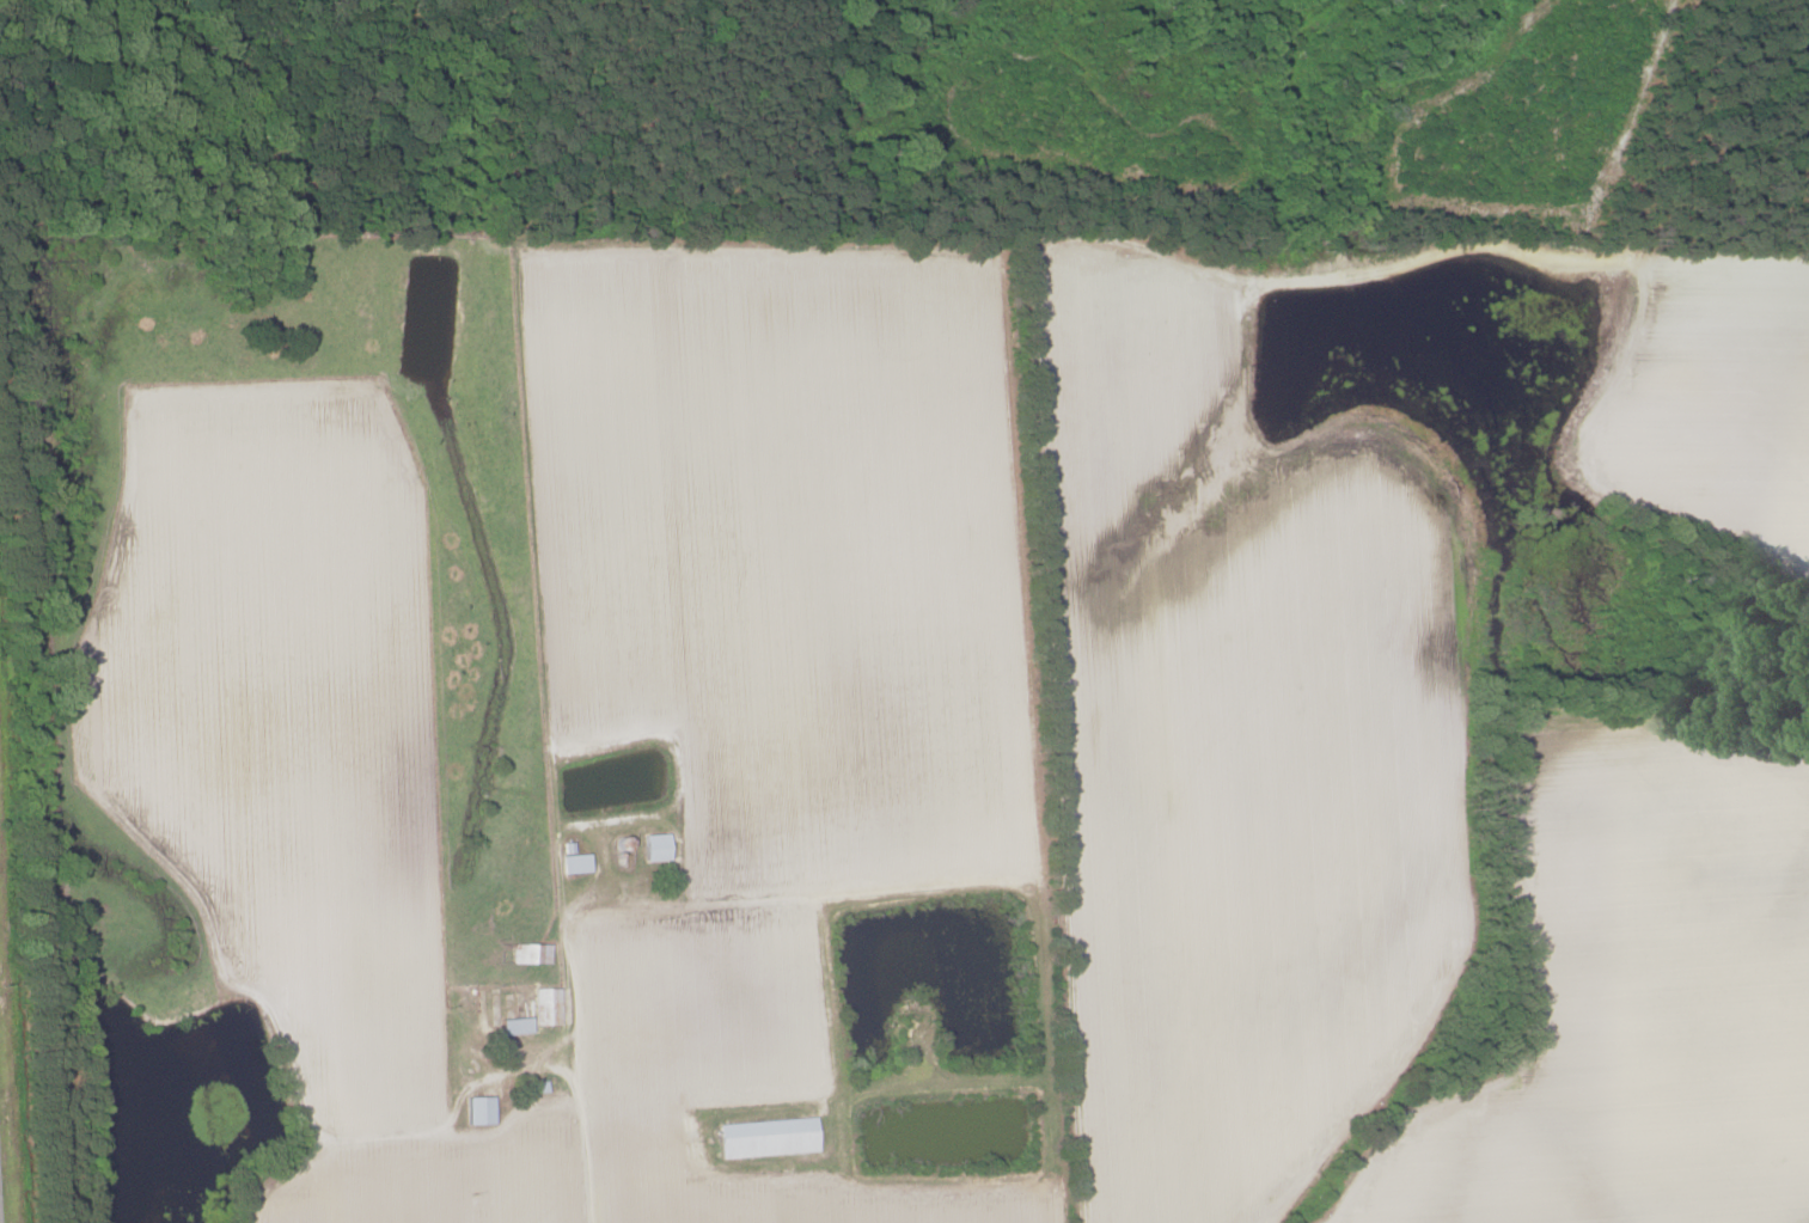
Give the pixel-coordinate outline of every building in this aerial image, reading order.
[(644,860),(667,859),(666,833),(643,834),(644,860)] [(561,855),(563,873),(589,870),(587,852),(561,855)] [(530,1032),(528,1016),(499,1019),(501,1035),(530,1032)] [(466,1124),(493,1123),(492,1096),(466,1097),(466,1124)] [(719,1157),(818,1152),(816,1117),(718,1123),(719,1157)]
